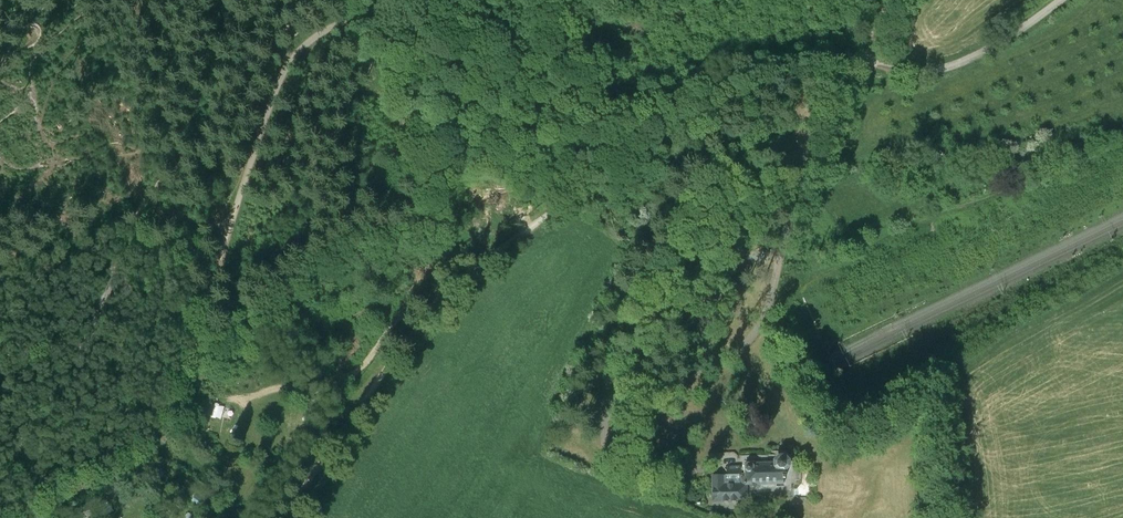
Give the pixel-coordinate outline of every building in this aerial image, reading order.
[(820,345),(820,346),(820,348),(821,349),(833,370),(833,372),(833,373),(835,375),(837,375),(840,375),(842,373),(842,371),(842,369),(840,367),(838,367),(836,367),(834,368),(832,364),(829,359),(824,350),(825,350),(827,349),(828,348),(829,347),(829,346),(829,344),(828,343),(827,342),(825,341),(824,341),(823,341),(821,342),(820,343),(820,345)] [(219,403),(214,416),(224,419),(228,406),(219,403)] [(777,462),(748,462),(748,473),(741,473),(741,484),(726,484),(725,473),(712,473),(712,502),(748,501),(748,485),(786,485),(786,474),(790,473),(795,468),(795,460),(790,455),(783,455),(778,458),(777,462)]
